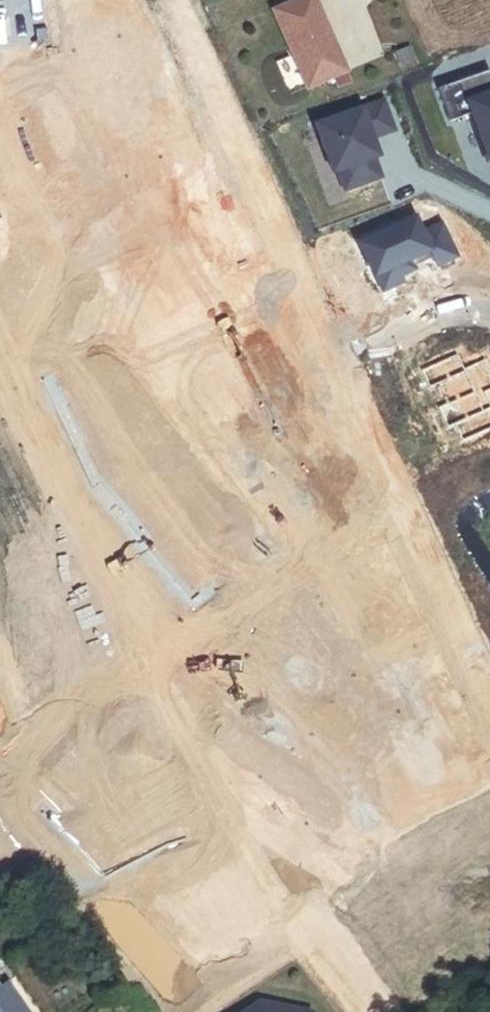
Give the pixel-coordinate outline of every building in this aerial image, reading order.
[(314,0),(302,0),(273,13),(307,91),(346,74),(314,0)] [(449,96),(461,129),(483,121),(489,142),(489,81),(449,96)] [(356,198),(394,185),(387,165),(392,164),(385,146),(407,138),(396,106),(327,131),(345,180),(349,179),(356,198)] [(436,375),(470,449),(489,439),(489,368),(473,376),(466,361),(436,375)] [(21,985),(13,991),(2,977),(0,979),(0,1011),(42,1011),(21,985)] [(318,1006),(265,998),(245,1011),(317,1011),(318,1006)]
